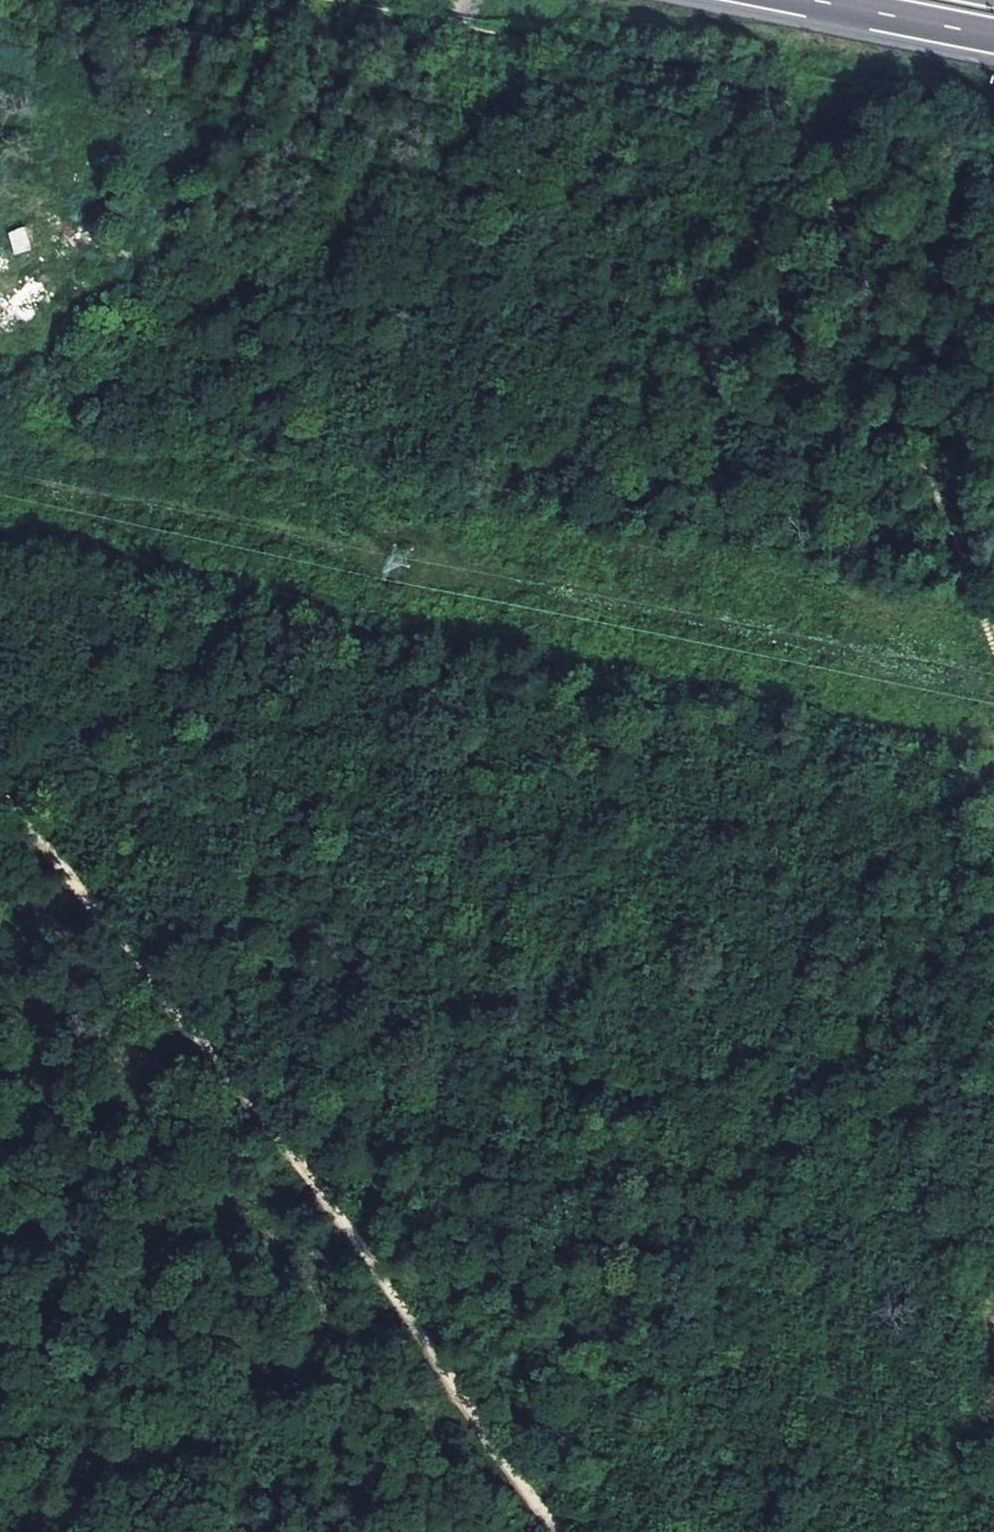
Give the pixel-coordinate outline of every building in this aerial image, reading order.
[(25,226),(7,231),(13,254),(31,250),(25,226)]
